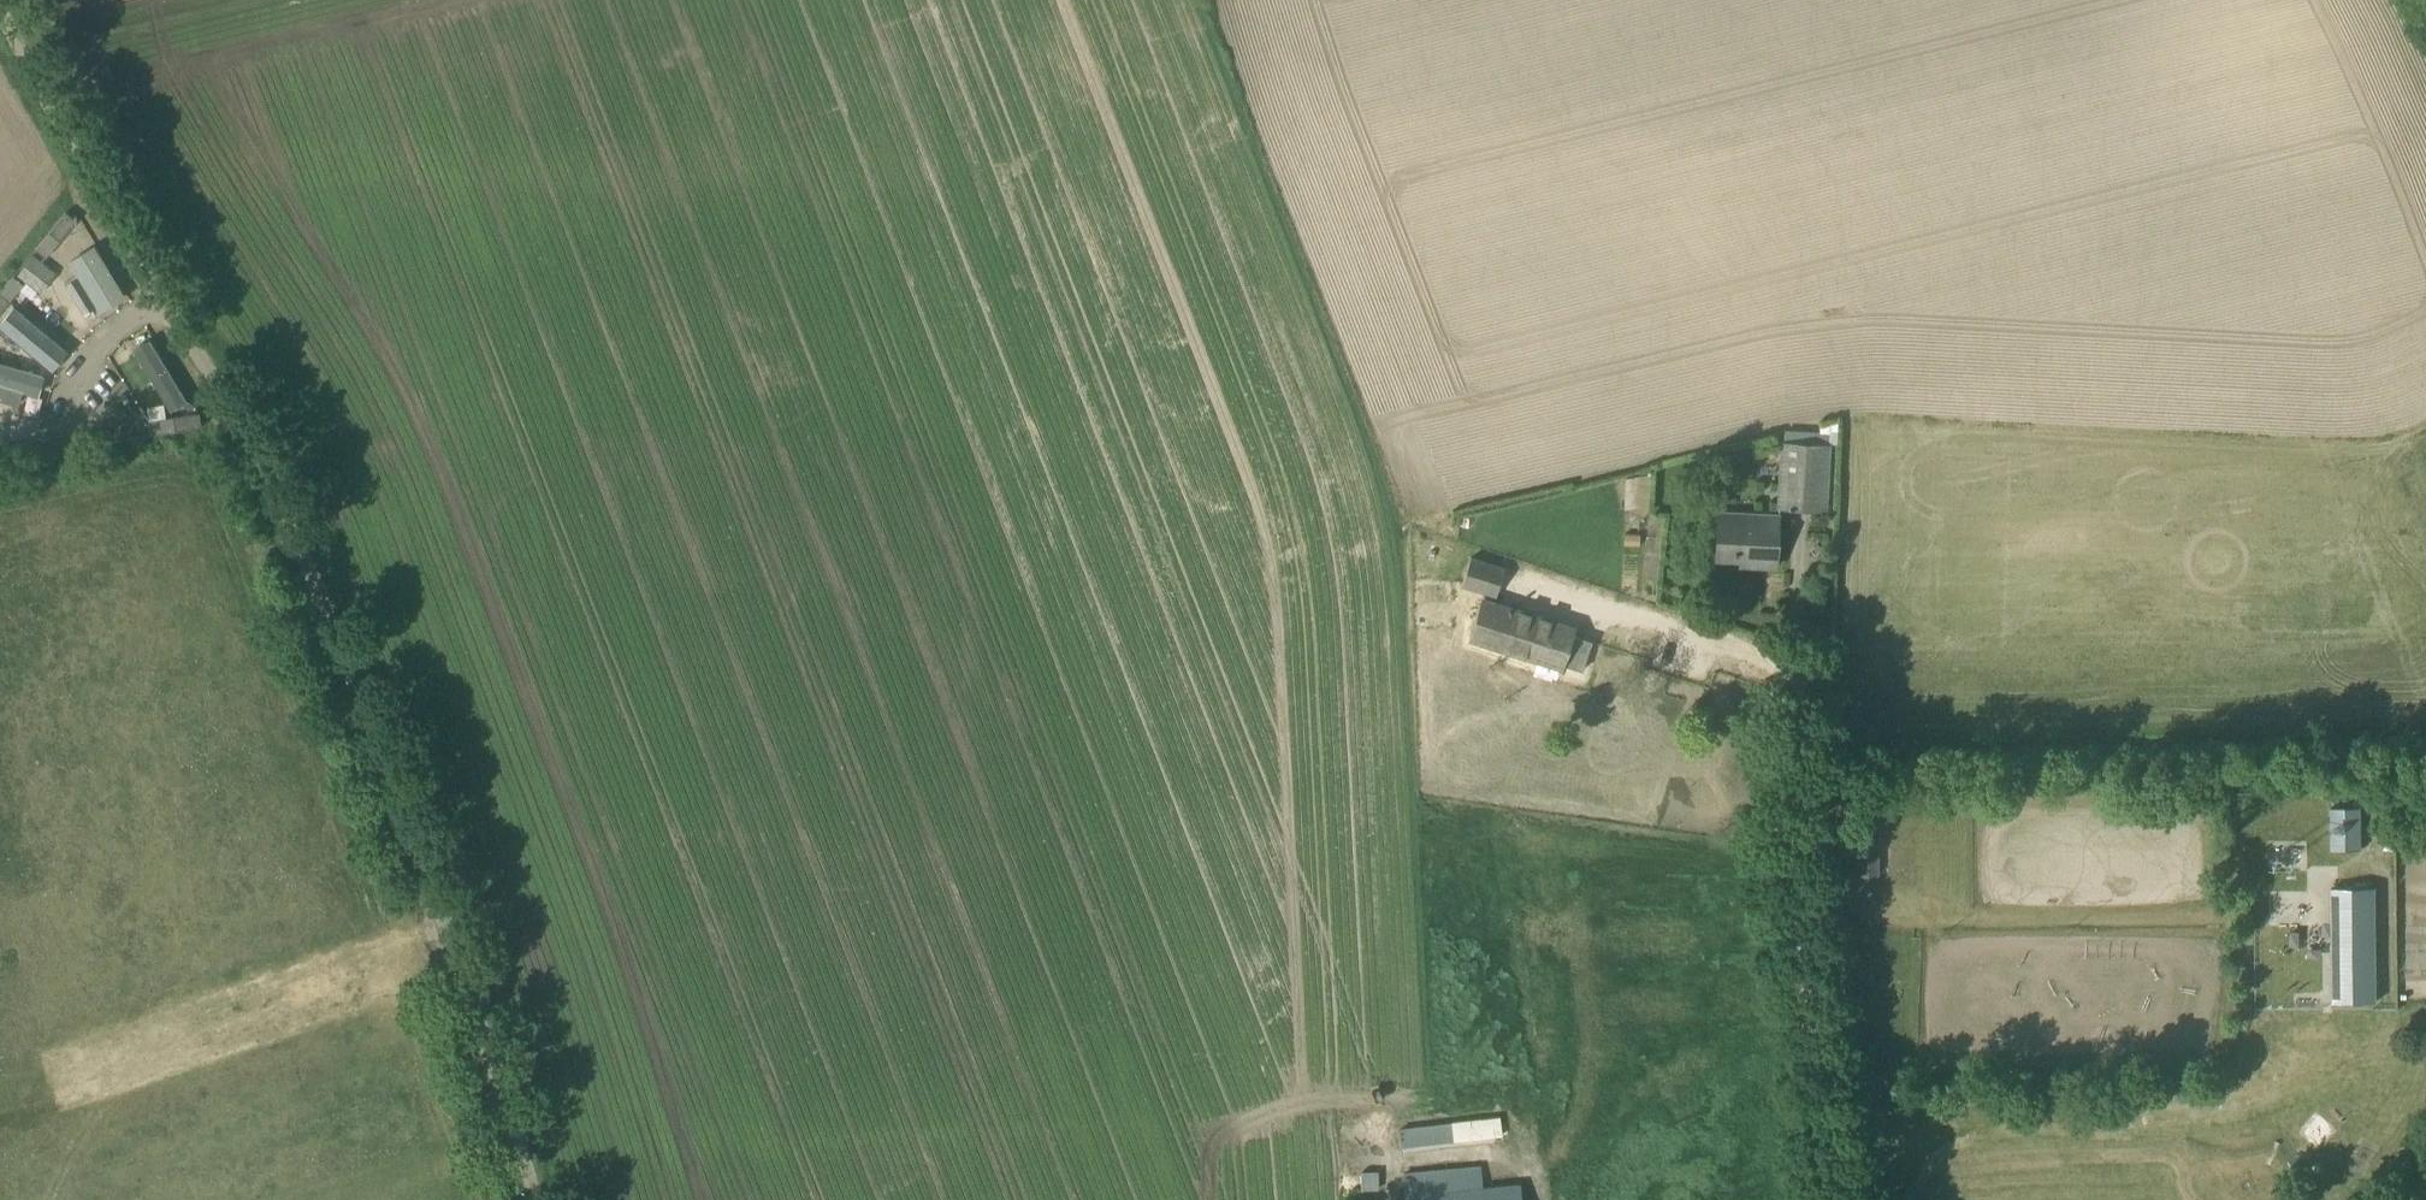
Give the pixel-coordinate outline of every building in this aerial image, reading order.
[(59,241),(77,221),(66,212),(65,212),(49,232),(59,241)] [(101,311),(126,297),(96,246),(70,261),(79,276),(66,283),(79,305),(93,297),(101,311)] [(40,292),(41,290),(56,272),(33,254),(18,274),(40,292)] [(10,301),(0,293),(0,313),(10,301)] [(14,306),(0,322),(0,326),(52,369),(67,351),(14,306)] [(134,349),(170,411),(187,401),(150,339),(134,349)] [(17,403),(21,389),(38,395),(43,376),(0,364),(0,398),(17,403)] [(176,431),(202,426),(199,412),(173,417),(176,431)] [(18,455),(26,427),(0,420),(0,450),(18,455)] [(1826,511),(1830,444),(1784,441),(1782,441),(1778,508),(1826,511)] [(1776,567),(1779,520),(1718,517),(1715,558),(1749,560),(1749,565),(1776,567)] [(1493,593),(1501,562),(1466,554),(1458,585),(1493,593)] [(1571,634),(1573,627),(1482,599),(1470,638),(1561,667),(1562,663),(1583,670),(1591,640),(1571,634)] [(2360,806),(2328,806),(2328,849),(2360,848),(2360,806)] [(1856,874),(1877,874),(1877,826),(1856,826),(1856,874)] [(2332,942),(2333,999),(2376,999),(2375,885),(2332,885),(2332,914),(2346,914),(2346,942),(2332,942)] [(1393,1150),(1497,1146),(1497,1121),(1392,1126),(1393,1150)] [(1482,1183),(1408,1190),(1409,1199),(1522,1199),(1521,1180),(1482,1183)]
